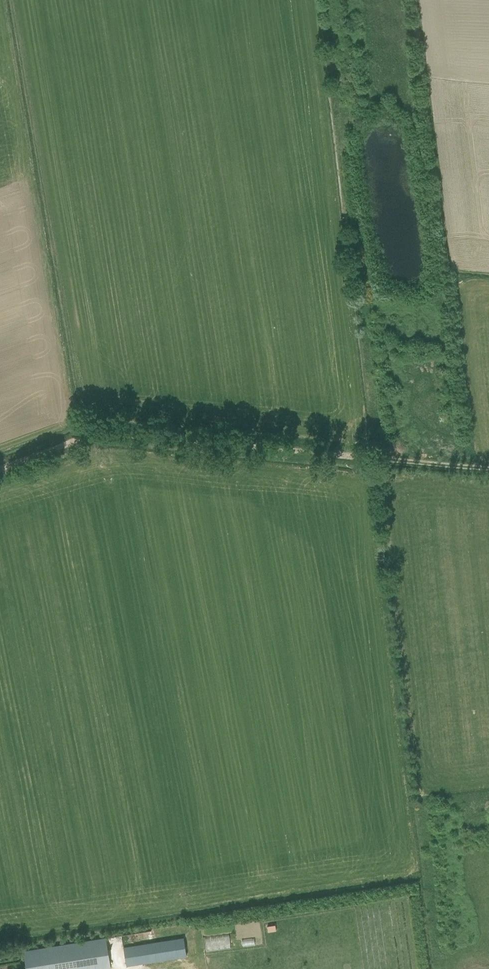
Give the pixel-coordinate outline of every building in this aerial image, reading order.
[(20,950),(23,968),(97,968),(103,968),(98,937),(20,950)] [(134,964),(191,954),(188,937),(130,947),(134,964)]
